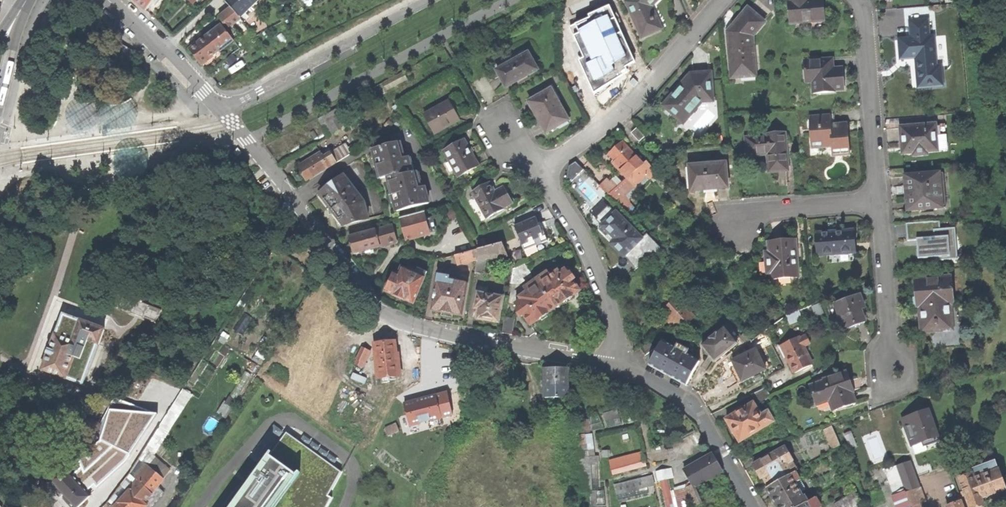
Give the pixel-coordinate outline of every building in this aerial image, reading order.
[(146,10),(155,0),(135,0),(146,10)] [(230,8),(240,18),(258,1),(257,0),(226,0),(225,2),(230,8)] [(642,37),(650,34),(657,31),(647,10),(657,0),(628,0),(626,2),(642,37)] [(790,24),(815,22),(815,18),(825,18),(824,8),(823,0),(790,0),(790,1),(788,1),(790,24)] [(584,58),(579,61),(594,93),(628,73),(625,68),(635,62),(610,6),(589,15),(590,19),(570,27),(584,58)] [(240,18),(230,8),(219,17),(227,28),(225,30),(221,25),(189,50),(194,56),(201,65),(239,37),(231,26),(240,19),(240,18)] [(728,32),(732,78),(743,77),(743,73),(752,73),(751,61),(755,61),(754,55),(752,53),(751,46),(753,46),(753,36),(765,23),(748,8),(741,16),(732,27),(734,29),(731,33),(729,31),(728,32)] [(916,57),(918,87),(941,85),(940,67),(935,68),(933,38),(928,38),(926,21),(910,22),(911,39),(899,40),(900,49),(901,58),(916,57)] [(496,71),(506,88),(522,79),(537,70),(528,54),(496,71)] [(813,82),(813,94),(835,92),(834,90),(845,89),(844,78),(843,68),(833,69),(832,59),(804,61),(805,82),(813,82)] [(663,106),(682,122),(700,102),(713,101),(711,73),(691,74),(682,85),(682,88),(679,91),(677,90),(672,95),(663,106)] [(384,83),(388,90),(406,81),(402,74),(384,83)] [(557,101),(560,100),(552,85),(548,87),(550,90),(528,102),(545,133),(557,126),(568,121),(557,101)] [(423,115),(434,133),(447,126),(459,119),(448,101),(423,115)] [(318,118),(329,138),(344,129),(334,110),(318,118)] [(809,118),(811,149),(832,148),(832,153),(841,153),(841,156),(850,155),(848,137),(847,123),(831,125),(830,116),(809,118)] [(901,141),(902,154),(913,153),(913,155),(926,154),(926,152),(937,151),(935,126),(935,125),(900,128),(901,141)] [(944,125),(935,126),(937,151),(946,150),(944,125)] [(632,134),(639,141),(644,137),(637,129),(632,134)] [(768,164),(769,173),(778,172),(788,171),(784,133),(766,135),(766,137),(746,139),(747,157),(762,156),(762,154),(769,153),(770,164),(768,164)] [(443,151),(457,177),(477,166),(470,153),(463,140),(443,151)] [(613,163),(627,179),(642,164),(622,142),(616,148),(610,154),(616,161),(613,163)] [(394,202),(397,211),(428,203),(424,187),(419,188),(416,173),(411,174),(407,158),(403,159),(399,143),(373,150),(375,159),(376,159),(378,166),(377,166),(380,179),(388,177),(390,185),(393,195),(394,195),(396,202),(394,202)] [(321,153),(299,167),(302,173),(307,180),(352,153),(348,147),(341,152),(339,149),(324,158),(321,153)] [(574,181),(587,169),(579,161),(567,174),(574,181)] [(610,196),(617,203),(624,196),(646,176),(649,178),(656,171),(646,161),(642,164),(627,179),(617,189),(610,196)] [(689,167),(691,192),(710,190),(727,189),(725,164),(689,167)] [(940,174),(905,177),(906,191),(908,211),(943,208),(940,174)] [(342,219),(344,225),(368,219),(364,203),(354,190),(352,192),(348,186),(350,185),(344,177),(320,195),(327,204),(334,214),(338,213),(339,220),(342,219)] [(600,186),(610,196),(617,189),(608,179),(600,186)] [(503,208),(512,203),(507,195),(503,187),(494,192),(489,183),(472,193),(481,209),(483,208),(487,217),(486,218),(486,219),(504,209),(503,208)] [(617,203),(627,215),(634,208),(624,196),(617,203)] [(400,218),(406,240),(430,233),(424,212),(400,218)] [(619,251),(624,257),(642,239),(615,213),(602,227),(610,234),(607,238),(613,244),(612,245),(619,251)] [(514,227),(524,251),(536,246),(534,241),(539,239),(542,244),(548,242),(544,231),(540,223),(538,224),(535,218),(514,227)] [(919,222),(906,224),(907,241),(919,240),(920,245),(917,245),(918,257),(918,259),(934,257),(936,257),(936,260),(950,258),(949,247),(955,247),(953,228),(954,228),(939,229),(939,221),(919,222)] [(351,246),(353,254),(396,242),(392,226),(349,237),(351,246)] [(815,234),(817,256),(856,253),(855,242),(854,231),(815,234)] [(268,243),(273,246),(280,235),(278,234),(274,232),(268,243)] [(783,279),(797,278),(796,259),(797,259),(796,250),(795,250),(794,240),(782,241),(768,242),(769,253),(764,253),(765,264),(769,264),(770,275),(770,276),(782,276),(783,279)] [(502,243),(478,249),(476,260),(474,273),(483,274),(485,259),(508,257),(502,243)] [(458,265),(476,260),(478,249),(455,255),(458,265)] [(510,283),(520,284),(532,276),(524,264),(513,269),(510,283)] [(554,273),(539,285),(555,308),(580,291),(573,281),(574,280),(572,276),(570,273),(568,274),(565,270),(563,271),(558,265),(552,269),(554,273)] [(398,275),(394,273),(386,292),(394,295),(393,296),(399,298),(404,300),(404,299),(413,303),(424,277),(426,272),(417,268),(415,273),(401,268),(398,275)] [(441,312),(441,316),(446,317),(452,318),(453,314),(462,316),(467,284),(448,281),(448,277),(438,275),(432,311),(441,312)] [(951,277),(915,280),(917,308),(920,308),(921,317),(922,333),(937,331),(937,330),(939,330),(939,325),(938,325),(937,320),(950,319),(949,305),(954,305),(951,277)] [(523,315),(530,326),(555,308),(539,285),(519,298),(521,300),(515,304),(518,309),(516,310),(518,313),(521,317),(523,315)] [(683,285),(672,294),(676,299),(677,298),(687,289),(683,285)] [(498,322),(502,296),(486,293),(487,289),(478,287),(474,308),(478,308),(477,318),(487,320),(498,322)] [(672,294),(661,304),(665,308),(676,299),(672,294)] [(860,295),(836,304),(846,331),(865,323),(863,316),(860,310),(865,308),(860,295)] [(671,321),(680,331),(694,318),(677,298),(676,299),(665,308),(663,311),(671,321)] [(690,304),(694,308),(701,303),(698,298),(690,304)] [(656,303),(663,311),(665,308),(661,304),(659,301),(656,303)] [(131,308),(150,315),(152,309),(134,302),(131,308)] [(821,304),(813,307),(817,319),(825,315),(821,304)] [(122,334),(136,339),(136,338),(149,342),(153,330),(145,328),(148,319),(125,311),(122,319),(114,316),(110,328),(123,333),(122,334)] [(800,311),(787,316),(791,325),(798,322),(798,319),(803,317),(800,311)] [(505,317),(502,333),(512,335),(514,319),(505,317)] [(105,329),(80,320),(72,341),(55,334),(41,371),(66,380),(78,347),(96,354),(105,329)] [(709,354),(715,362),(737,344),(725,328),(702,346),(709,354)] [(795,374),(812,366),(804,348),(810,345),(806,337),(800,340),(799,338),(786,345),(785,343),(781,345),(782,347),(789,360),(795,374)] [(374,343),(376,360),(396,357),(394,341),(384,342),(374,343)] [(640,349),(645,356),(654,349),(649,342),(640,349)] [(668,376),(687,386),(700,362),(687,355),(676,349),(662,342),(649,366),(668,376)] [(678,345),(676,349),(687,355),(689,351),(678,345)] [(361,349),(358,355),(363,358),(367,351),(361,349)] [(742,383),(766,371),(756,351),(732,362),(737,372),(742,383)] [(376,360),(378,376),(379,381),(392,380),(391,375),(398,374),(396,357),(376,360)] [(438,365),(439,372),(451,370),(450,364),(438,365)] [(545,398),(568,397),(567,368),(556,368),(545,368),(545,398)] [(834,412),(856,404),(853,394),(855,393),(851,382),(847,372),(824,380),(824,382),(810,387),(817,405),(830,400),(834,412)] [(752,396),(757,404),(771,396),(765,389),(752,396)] [(449,415),(444,393),(420,400),(425,422),(449,415)] [(71,474),(86,491),(94,484),(97,487),(127,461),(158,414),(118,399),(103,423),(102,437),(71,474)] [(425,422),(420,400),(404,404),(407,415),(399,418),(401,428),(410,426),(425,422)] [(774,422),(768,413),(762,417),(754,404),(742,412),(740,409),(736,412),(737,414),(727,421),(732,428),(731,431),(732,433),(733,434),(735,434),(740,443),(774,422)] [(935,407),(904,417),(915,451),(946,442),(935,407)] [(835,429),(859,420),(858,416),(833,425),(835,429)] [(387,433),(398,432),(397,424),(386,425),(387,433)] [(834,449),(841,446),(832,427),(825,431),(834,449)] [(154,441),(162,446),(169,436),(161,431),(154,441)] [(332,498),(328,496),(342,472),(287,432),(265,462),(262,460),(234,492),(227,502),(224,506),(327,506),(332,498)] [(313,446),(333,464),(338,459),(317,441),(313,446)] [(130,474),(109,502),(113,505),(115,506),(114,506),(147,506),(148,506),(144,503),(152,494),(151,493),(163,479),(173,467),(147,446),(139,459),(132,471),(130,474)] [(764,478),(770,488),(795,473),(798,471),(785,449),(754,466),(759,474),(762,479),(764,478)] [(690,482),(684,485),(686,491),(693,506),(702,506),(692,485),(721,469),(713,454),(684,470),(690,482)] [(604,489),(600,489),(599,455),(582,456),(582,460),(596,460),(596,467),(586,468),(587,492),(593,492),(593,504),(604,504),(604,489)] [(897,487),(903,485),(897,466),(887,470),(892,483),(895,482),(897,487)] [(72,506),(79,506),(91,496),(86,491),(71,474),(65,467),(49,482),(60,495),(72,506)] [(668,478),(673,477),(672,469),(657,472),(658,480),(660,480),(666,506),(675,506),(668,478)] [(985,506),(983,499),(996,494),(1005,491),(1005,488),(999,469),(975,479),(973,474),(960,479),(970,506),(982,506),(985,506)] [(777,506),(801,506),(808,503),(804,497),(803,498),(795,484),(800,481),(795,473),(770,488),(767,489),(776,504),(777,506)] [(617,494),(652,485),(650,477),(614,485),(617,494)] [(906,493),(903,485),(897,487),(900,495),(906,493)] [(686,491),(674,494),(676,505),(681,504),(681,506),(693,506),(686,491)] [(906,493),(900,495),(894,498),(897,506),(911,506),(906,493)] [(836,506),(837,506),(862,506),(855,495),(836,506)] [(816,498),(808,503),(801,506),(821,506),(816,498)]
